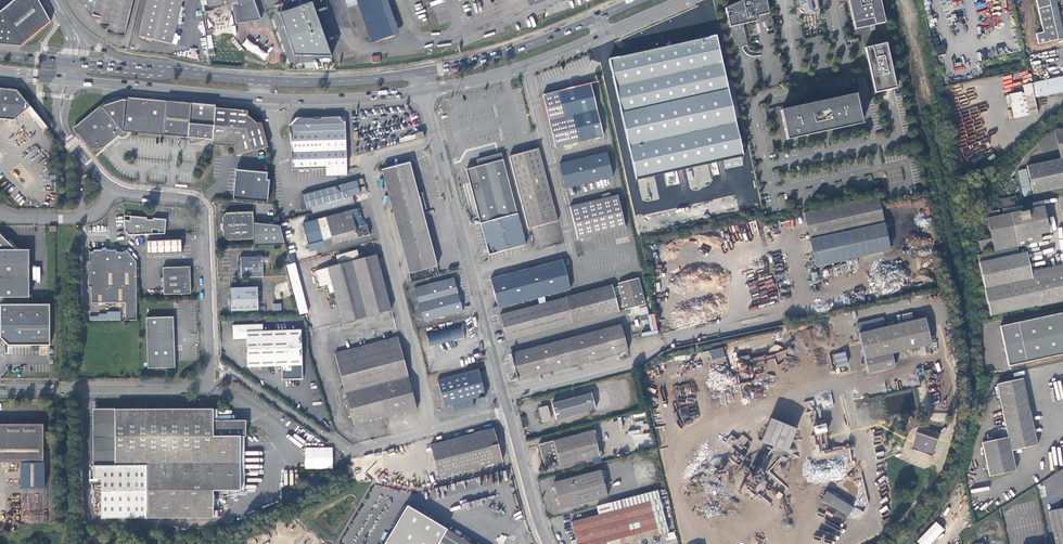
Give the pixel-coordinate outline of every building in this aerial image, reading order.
[(51,21),(39,0),(17,0),(4,10),(0,10),(0,43),(23,46),(51,21)] [(92,16),(101,18),(99,26),(108,28),(106,33),(124,38),(134,0),(83,0),(92,16)] [(182,0),(148,0),(140,37),(172,45),(182,0)] [(209,8),(232,3),(236,24),(261,19),(254,0),(207,0),(209,8)] [(372,44),(395,36),(382,0),(356,0),(372,44)] [(395,36),(401,34),(389,0),(382,0),(395,36)] [(766,0),(747,0),(743,1),(743,0),(726,8),(727,12),(731,11),(732,16),(727,17),(734,45),(748,42),(743,24),(764,19),(766,18),(767,16),(768,15),(768,13),(769,12),(766,0)] [(800,14),(820,10),(818,0),(797,0),(800,14)] [(880,0),(849,0),(855,29),(885,23),(880,0)] [(1043,32),(1036,34),(1038,43),(1058,39),(1049,0),(1037,0),(1043,32)] [(1058,39),(1062,38),(1062,33),(1057,2),(1062,1),(1062,0),(1049,0),(1058,39)] [(280,14),(294,55),(332,57),(313,2),(310,3),(280,14)] [(743,156),(741,145),(716,36),(677,45),(675,37),(625,48),(627,56),(609,60),(610,63),(612,64),(615,79),(617,94),(619,103),(628,148),(635,179),(743,156)] [(887,43),(865,48),(871,72),(875,93),(896,88),(887,43)] [(254,52),(265,60),(269,54),(259,46),(254,52)] [(1036,83),(1038,96),(1039,97),(1062,92),(1062,76),(1035,82),(1036,83)] [(1035,97),(1032,83),(1023,85),(1024,93),(1023,93),(1022,91),(1009,94),(1009,95),(1006,96),(1008,104),(1011,103),(1014,118),(1038,113),(1035,97)] [(590,84),(543,95),(556,148),(604,136),(590,84)] [(15,121),(27,110),(30,108),(15,90),(0,89),(0,119),(15,121)] [(787,139),(831,130),(841,128),(862,123),(856,95),(820,102),(781,111),(787,139)] [(118,136),(125,137),(127,137),(128,135),(129,134),(129,132),(187,138),(190,104),(110,98),(77,126),(74,129),(90,149),(103,148),(118,136)] [(190,138),(192,144),(200,142),(200,139),(213,141),(216,109),(216,106),(190,104),(187,138),(190,138)] [(48,128),(30,108),(27,110),(45,131),(48,128)] [(213,146),(233,148),(236,157),(268,149),(261,124),(257,125),(248,117),(248,112),(216,109),(213,141),(213,146)] [(347,176),(345,124),(343,122),(340,119),(322,120),(320,122),(315,122),(313,120),(295,120),(293,123),(291,126),(291,142),(292,170),(326,169),(327,177),(347,176)] [(1033,194),(1062,188),(1062,128),(1054,130),(1060,158),(1027,165),(1033,194)] [(424,138),(423,132),(416,133),(417,140),(424,138)] [(399,138),(400,144),(417,140),(416,133),(399,138)] [(509,156),(528,229),(559,222),(539,149),(509,156)] [(607,153),(560,164),(566,188),(613,176),(607,153)] [(477,161),(479,167),(498,162),(504,160),(502,155),(477,161)] [(479,167),(466,170),(481,223),(518,214),(504,160),(498,162),(479,167)] [(382,171),(410,273),(438,266),(423,210),(427,209),(425,201),(423,193),(419,194),(411,163),(382,171)] [(236,169),(233,199),(267,202),(270,179),(267,179),(268,172),(236,169)] [(356,181),(303,195),(306,208),(311,207),(352,195),(360,193),(358,187),(356,181)] [(352,195),(311,207),(312,212),(354,201),(352,195)] [(618,195),(570,207),(578,240),(594,236),(626,228),(618,195)] [(880,205),(878,195),(804,212),(816,266),(890,250),(880,205)] [(997,208),(1018,204),(1016,196),(996,200),(997,208)] [(994,250),(994,251),(1018,246),(1042,241),(1041,234),(1049,232),(1044,206),(1011,212),(1011,213),(987,218),(991,238),(979,241),(981,252),(992,250),(992,251),(994,250)] [(316,219),(323,246),(369,234),(366,224),(361,226),(356,208),(316,219)] [(222,216),(222,222),(225,224),(225,227),(223,230),(223,235),(228,240),(254,239),(255,245),(255,246),(286,244),(281,225),(254,223),(253,212),(227,212),(222,216)] [(518,214),(481,223),(488,250),(489,256),(527,245),(518,214)] [(166,233),(167,219),(154,218),(154,220),(147,219),(147,218),(131,217),(130,220),(123,220),(124,230),(127,235),(152,234),(153,229),(159,229),(159,234),(166,233)] [(614,232),(615,238),(627,236),(626,229),(614,232)] [(19,250),(16,250),(8,241),(0,233),(0,297),(30,297),(30,250),(19,250)] [(9,240),(8,241),(16,250),(19,250),(9,240)] [(179,240),(144,240),(144,252),(180,251),(179,240)] [(1019,254),(1018,246),(994,251),(978,255),(979,262),(1019,254)] [(125,320),(136,320),(136,300),(136,296),(136,262),(126,250),(123,253),(116,253),(115,251),(108,251),(106,249),(102,249),(100,251),(94,251),(91,253),(89,253),(90,263),(89,263),(88,288),(91,288),(91,304),(124,303),(125,320)] [(339,264),(360,259),(358,250),(336,255),(339,264)] [(1032,278),(1030,271),(1026,252),(1019,254),(979,262),(979,263),(990,316),(1037,306),(1038,307),(1062,301),(1062,272),(1032,278)] [(241,278),(263,277),(262,255),(253,255),(241,256),(241,270),(241,278)] [(377,255),(360,259),(339,264),(316,270),(320,286),(331,283),(332,283),(328,285),(330,293),(334,292),(342,323),(391,310),(377,255)] [(563,260),(491,279),(499,308),(570,289),(563,260)] [(307,313),(297,262),(288,264),(297,315),(307,313)] [(1030,271),(1032,278),(1062,272),(1062,264),(1030,271)] [(163,267),(164,295),(190,294),(189,266),(180,267),(163,267)] [(455,278),(415,289),(424,321),(463,311),(460,300),(455,278)] [(620,282),(626,309),(645,304),(638,278),(620,282)] [(508,340),(619,310),(612,284),(500,314),(508,340)] [(259,289),(230,290),(231,312),(260,311),(259,289)] [(50,304),(1,304),(2,338),(6,342),(9,345),(51,345),(50,304)] [(120,321),(121,314),(89,313),(89,320),(120,321)] [(1000,326),(1008,366),(1062,354),(1062,313),(1000,326)] [(146,318),(148,368),(175,367),(175,362),(173,316),(146,318)] [(883,317),(856,324),(868,372),(894,366),(891,353),(931,344),(925,318),(885,327),(883,317)] [(514,365),(518,380),(628,350),(621,324),(511,353),(514,365)] [(233,336),(233,339),(236,339),(247,339),(249,367),(282,366),(282,373),(303,372),(301,329),(263,331),(263,325),(232,327),(233,336)] [(427,334),(430,346),(454,340),(455,341),(465,338),(462,329),(463,329),(463,327),(463,326),(461,326),(461,325),(427,334)] [(363,424),(386,418),(377,384),(408,377),(398,336),(335,353),(355,426),(363,424)] [(723,347),(710,350),(712,359),(725,356),(723,347)] [(844,352),(833,355),(836,368),(848,366),(844,352)] [(437,379),(444,408),(452,406),(454,412),(487,403),(483,388),(478,370),(437,379)] [(377,384),(386,418),(397,415),(417,409),(408,377),(377,384)] [(982,443),(989,476),(1015,470),(1010,450),(1037,445),(1022,379),(996,384),(1007,437),(982,443)] [(552,404),(556,419),(596,409),(592,393),(552,404)] [(540,409),(543,422),(551,420),(548,407),(540,409)] [(115,409),(93,410),(94,465),(116,465),(115,409)] [(146,465),(147,519),(213,519),(214,493),(241,493),(242,437),(246,437),(246,436),(246,424),(246,421),(212,421),(212,409),(115,409),(116,465),(146,465)] [(768,420),(759,443),(788,454),(797,431),(768,420)] [(815,434),(827,432),(826,424),(814,425),(815,434)] [(42,464),(43,426),(0,426),(0,464),(42,464)] [(430,444),(431,445),(432,450),(438,478),(502,461),(497,443),(493,427),(430,444)] [(540,450),(546,470),(600,456),(593,430),(539,444),(540,450)] [(724,441),(740,455),(743,451),(746,447),(730,434),(724,441)] [(934,439),(919,434),(915,436),(911,446),(913,450),(928,455),(933,453),(936,443),(934,439)] [(102,519),(147,519),(146,465),(116,465),(94,465),(94,479),(102,479),(102,519)] [(558,501),(560,509),(608,496),(601,470),(553,483),(554,486),(554,487),(553,487),(553,488),(554,489),(555,489),(556,493),(558,497),(557,498),(556,498),(556,499),(556,500),(557,500),(558,501)] [(770,491),(773,487),(762,478),(759,483),(770,491)] [(773,487),(770,491),(778,497),(781,494),(773,487)] [(657,490),(609,503),(612,511),(599,514),(571,522),(576,540),(571,541),(572,543),(622,543),(668,532),(657,490)] [(853,508),(825,491),(820,500),(848,516),(853,508)] [(609,503),(596,506),(599,514),(612,511),(609,503)] [(407,506),(384,543),(471,543),(407,506)] [(1056,543),(1062,543),(1062,508),(1049,511),(1056,543)] [(945,530),(936,522),(917,541),(920,543),(931,543),(945,530)]
